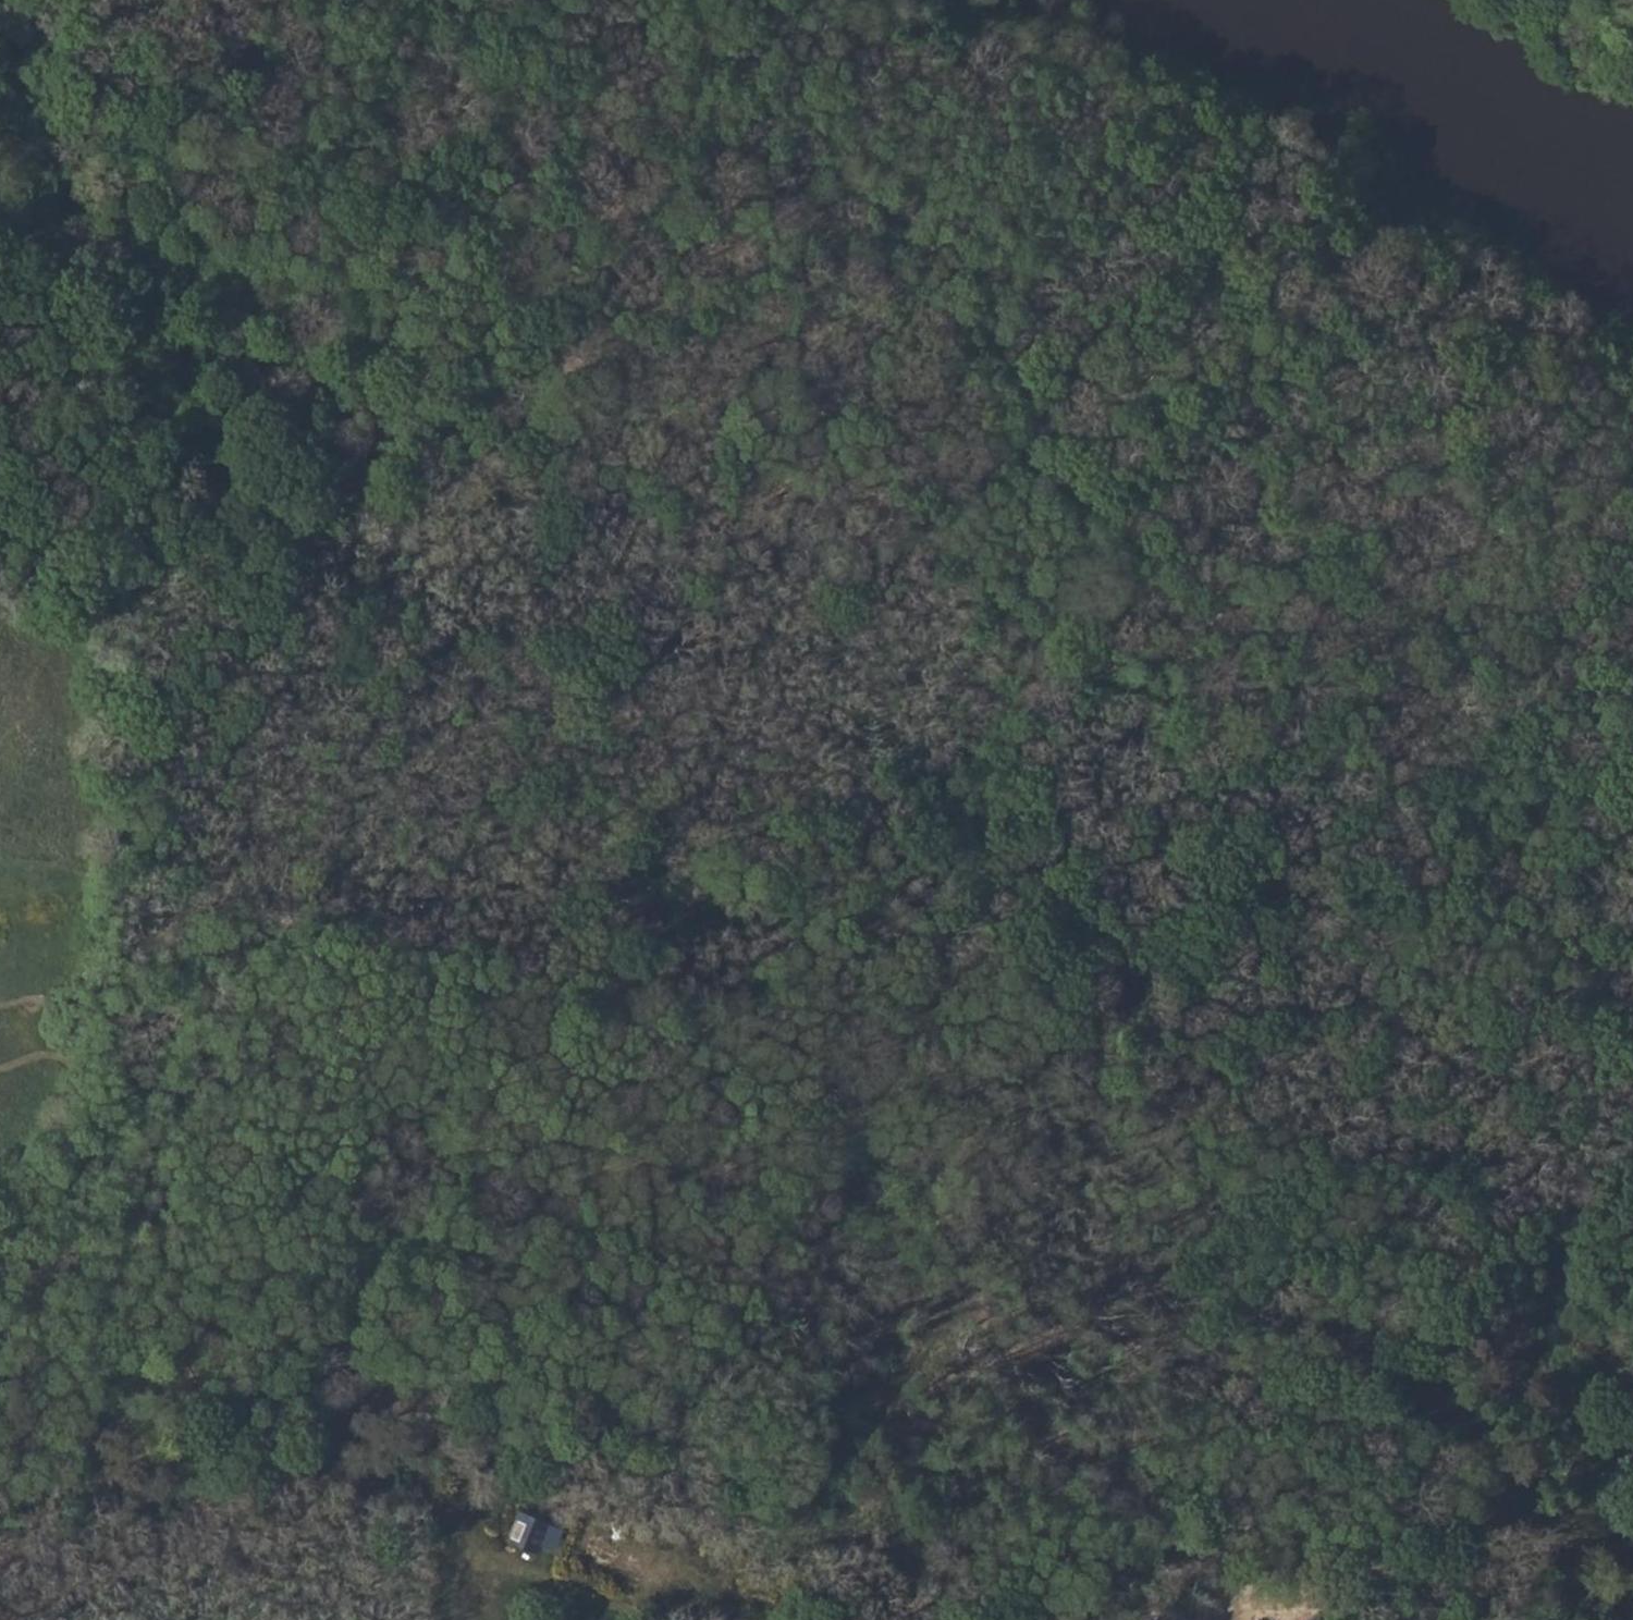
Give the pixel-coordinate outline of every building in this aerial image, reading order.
[(517,1504),(506,1537),(536,1548),(547,1515),(517,1504)]
